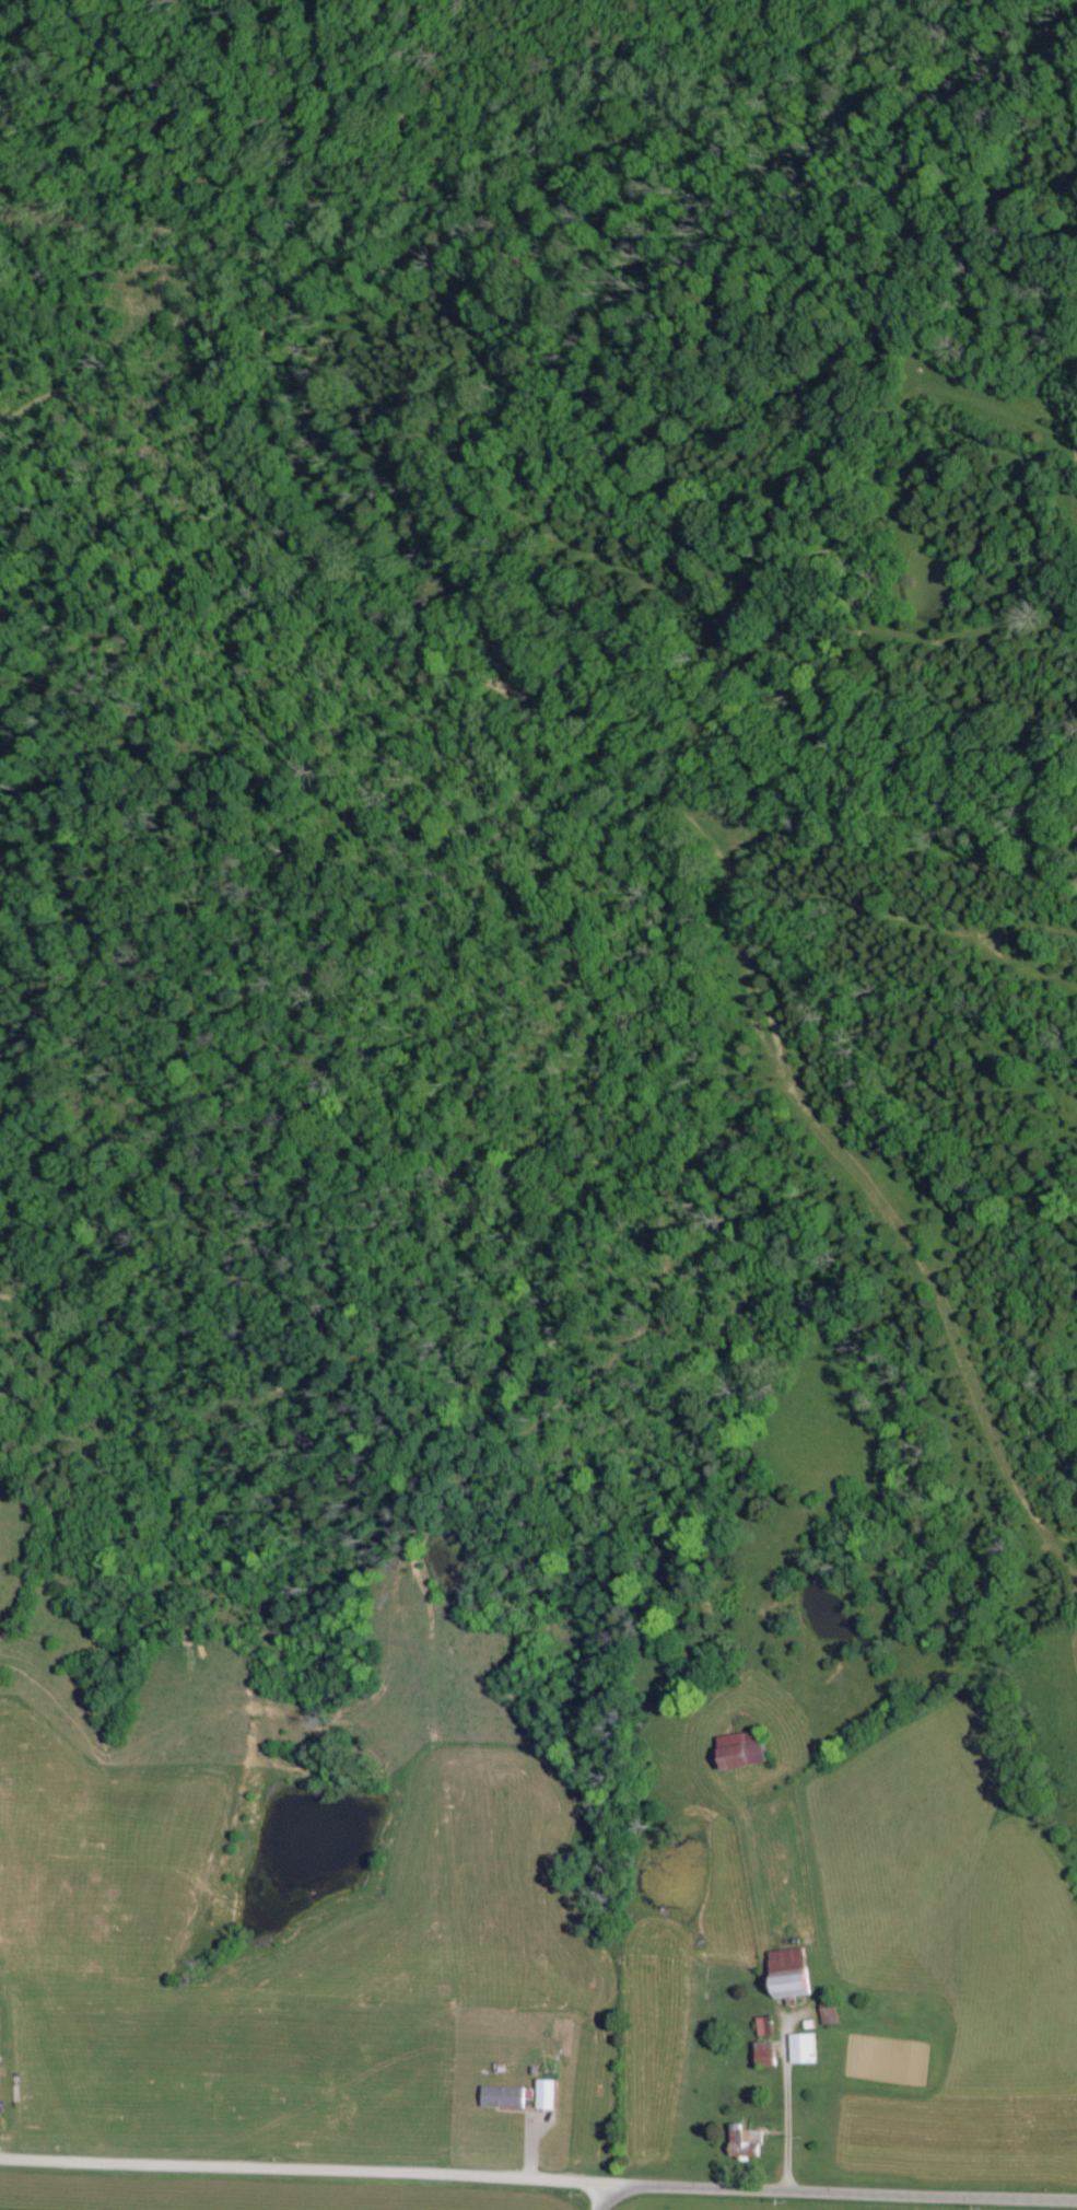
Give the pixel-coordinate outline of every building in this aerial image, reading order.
[(769,1765),(763,1732),(722,1739),(728,1772),(769,1765)] [(769,1954),(775,1999),(813,1994),(807,1949),(769,1954)] [(822,2004),(821,2026),(838,2026),(838,2004),(822,2004)] [(816,2036),(792,2036),(792,2065),(816,2065),(816,2036)] [(774,2067),(773,2044),(759,2044),(760,2067),(774,2067)] [(539,2110),(557,2111),(558,2082),(540,2081),(539,2110)] [(482,2108),(525,2109),(526,2089),(483,2088),(482,2108)] [(761,2160),(762,2132),(733,2131),(732,2159),(761,2160)]
